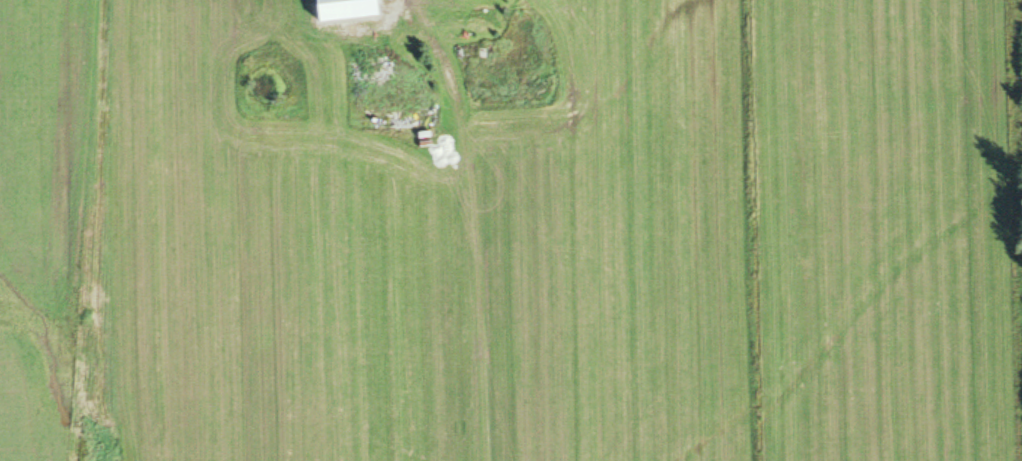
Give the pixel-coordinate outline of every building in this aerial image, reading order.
[(379,0),(332,0),(332,15),(379,15),(379,0)]
